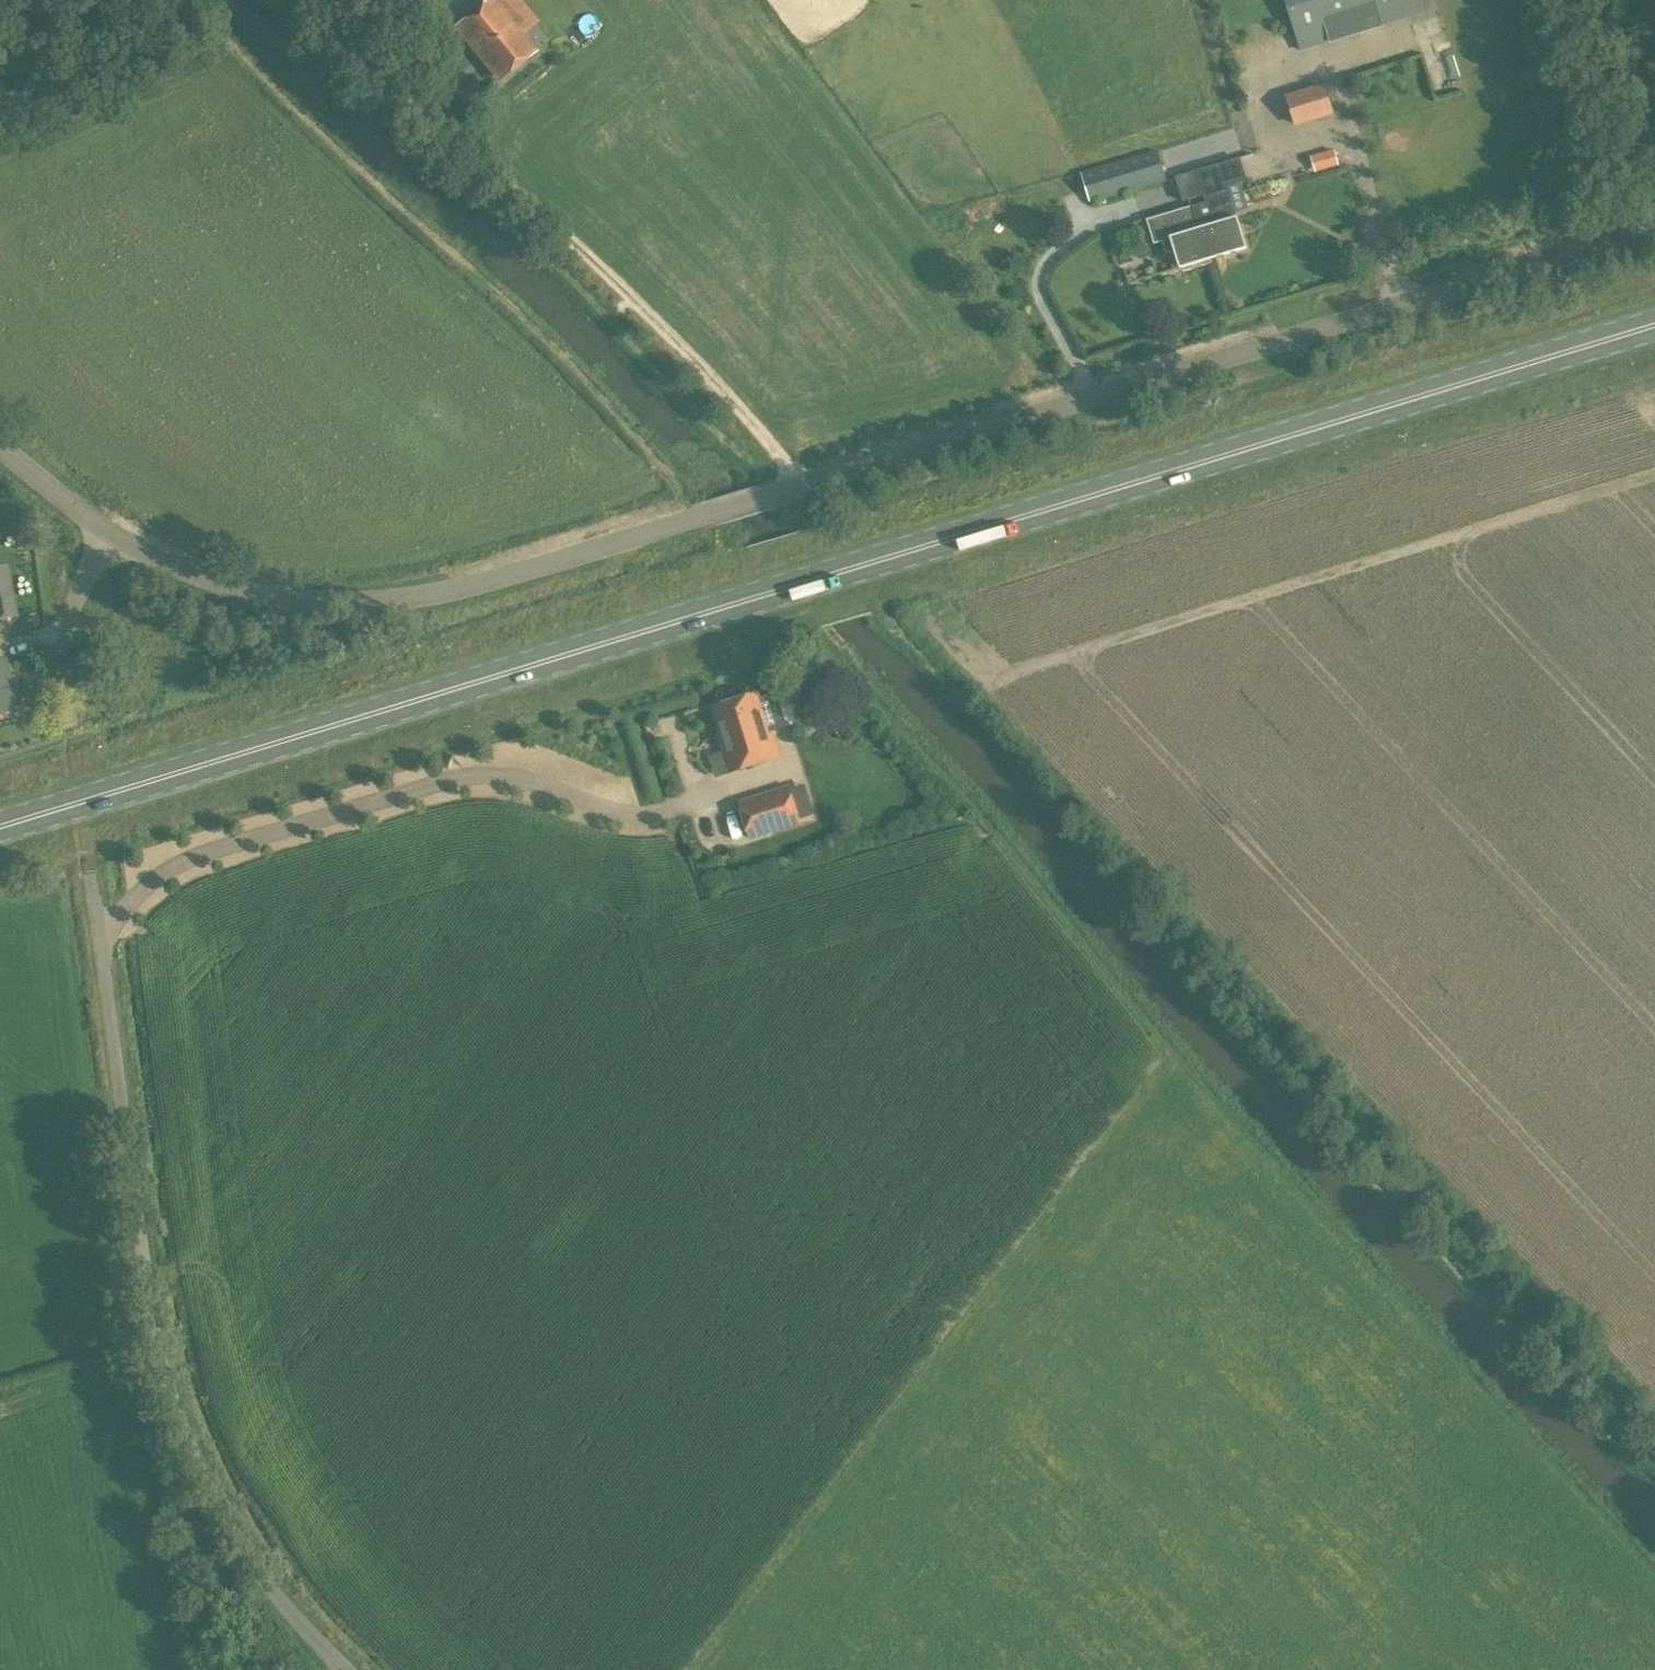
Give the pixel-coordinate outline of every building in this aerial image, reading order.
[(513,23),(494,0),(486,0),(454,27),(476,54),(513,23)] [(1424,14),(1420,0),(1284,0),(1300,53),(1424,14)] [(513,23),(476,54),(498,81),(535,50),(513,23)] [(1294,126),(1332,114),(1323,84),(1285,96),(1294,126)] [(1315,171),(1338,164),(1333,149),(1310,156),(1315,171)] [(1090,203),(1165,179),(1156,151),(1081,174),(1090,203)] [(1220,163),(1197,170),(1200,184),(1203,195),(1205,202),(1230,195),(1220,163)] [(1200,184),(1179,191),(1183,202),(1203,195),(1200,184)] [(1207,243),(1212,258),(1245,248),(1230,195),(1205,202),(1191,206),(1203,244),(1207,243)] [(1179,268),(1212,258),(1207,243),(1203,244),(1191,206),(1146,220),(1153,243),(1162,240),(1166,252),(1174,250),(1179,268)] [(15,607),(6,565),(0,566),(0,610),(15,607)] [(4,660),(0,661),(0,714),(19,709),(13,689),(12,689),(4,660)] [(767,730),(756,694),(713,707),(722,735),(719,736),(729,771),(779,756),(770,729),(767,730)] [(812,812),(803,784),(789,789),(788,786),(739,801),(749,833),(812,812)]
